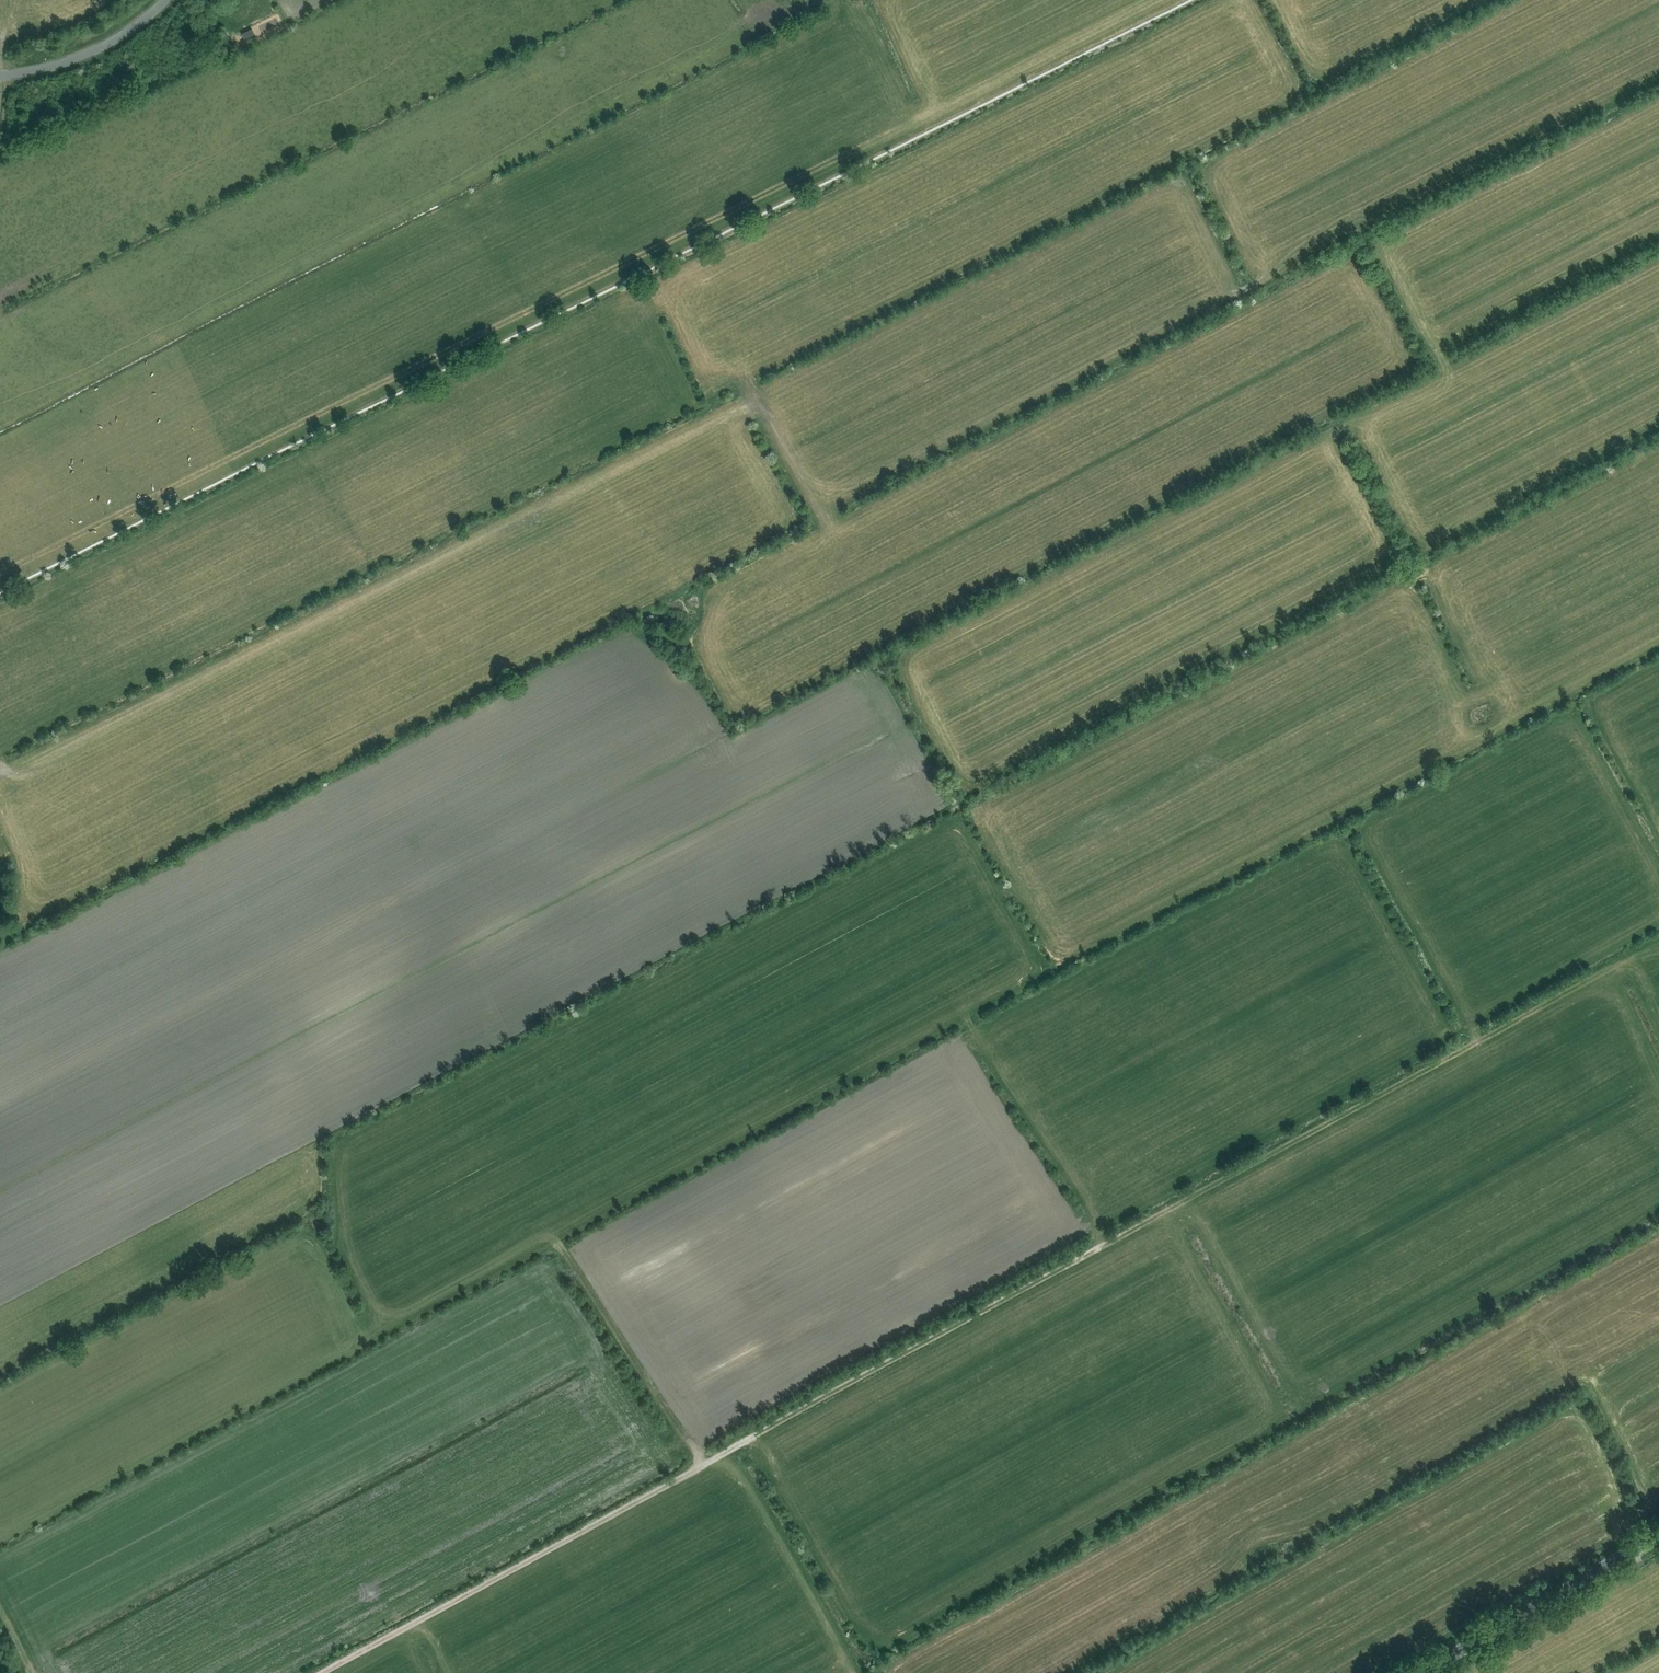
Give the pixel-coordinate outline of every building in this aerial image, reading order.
[(255,27),(245,32),(247,38),(258,33),(255,27)]
